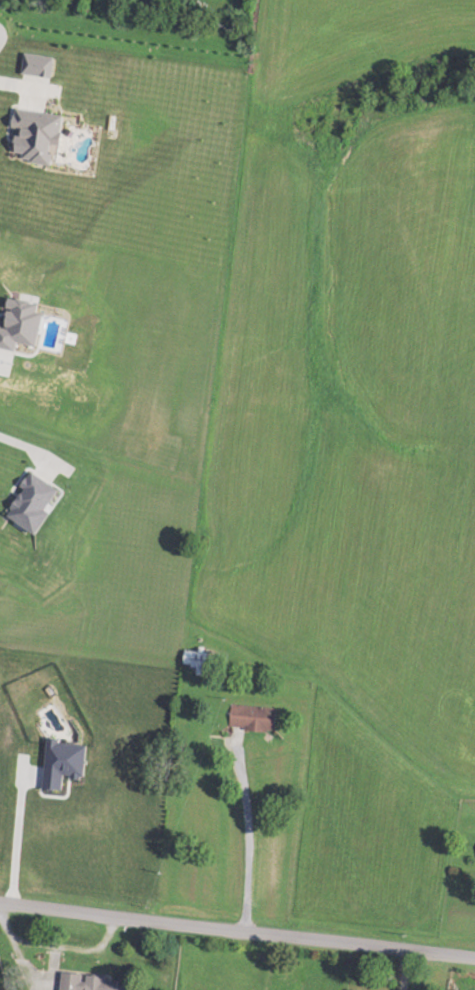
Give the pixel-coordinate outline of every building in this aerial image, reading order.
[(188,666),(197,664),(199,676),(211,673),(206,647),(185,652),(188,666)] [(277,731),(279,708),(233,704),(231,727),(277,731)] [(63,974),(62,989),(130,989),(130,977),(63,974)]
